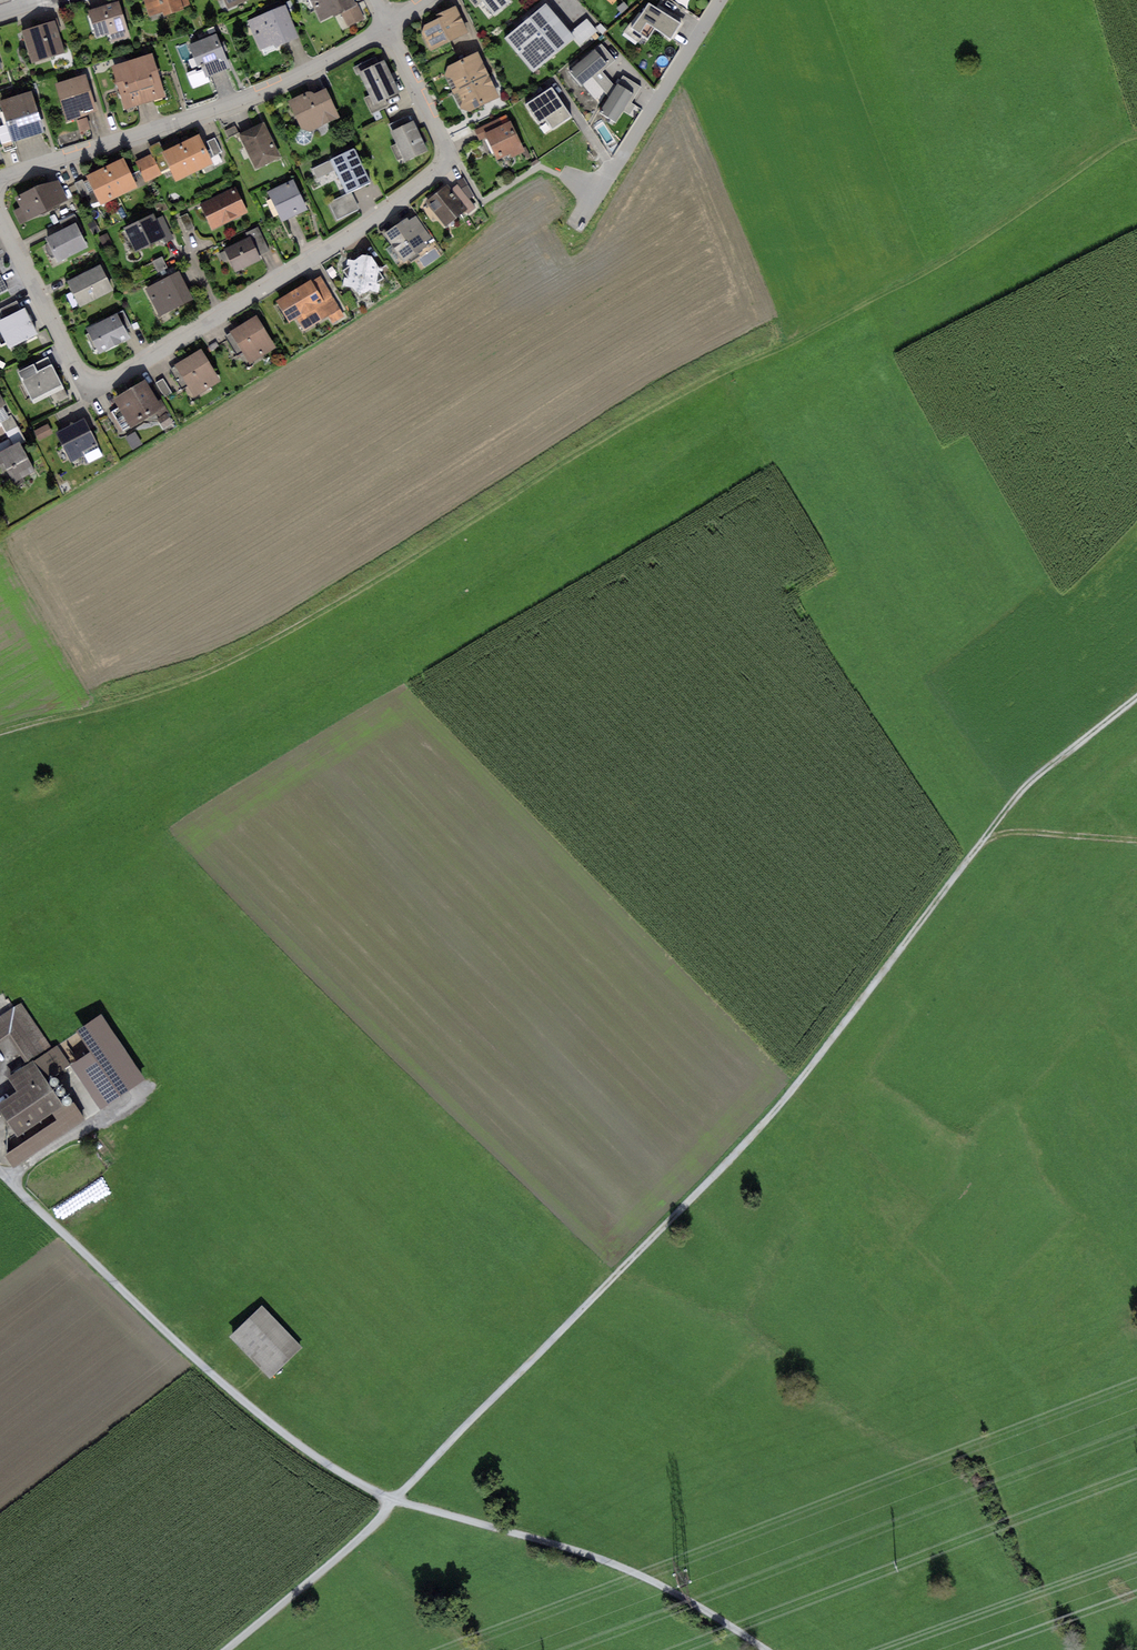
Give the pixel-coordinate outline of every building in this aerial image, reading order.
[(149,16),(163,11),(165,16),(184,10),(183,7),(181,0),(144,0),(149,16)] [(228,8),(247,0),(224,0),(228,8)] [(321,22),(341,12),(349,26),(364,18),(355,0),(310,0),(321,22)] [(475,7),(483,1),(495,15),(512,0),(469,0),(475,7)] [(119,1),(89,11),(97,37),(110,33),(113,41),(130,36),(119,1)] [(680,23),(648,1),(630,27),(648,39),(655,28),(670,38),(680,23)] [(285,2),(246,19),(259,50),(275,44),(276,47),(300,37),(285,2)] [(546,4),(504,38),(533,72),(574,38),(546,4)] [(438,18),(424,25),(421,33),(430,51),(467,33),(454,6),(436,15),(438,18)] [(587,19),(572,31),(582,43),(597,31),(587,19)] [(55,21),(23,31),(33,62),(65,52),(55,21)] [(216,34),(189,45),(198,65),(201,64),(203,69),(206,77),(230,67),(224,53),(228,51),(223,41),(220,43),(216,34)] [(601,43),(595,49),(607,63),(609,65),(615,60),(601,43)] [(600,69),(607,63),(595,49),(570,70),(582,84),(591,76),(600,69)] [(478,52),(448,66),(445,76),(453,92),(489,75),(478,52)] [(152,53),(131,59),(144,103),(165,96),(152,53)] [(131,59),(111,66),(125,108),(144,103),(131,59)] [(384,60),(359,72),(370,95),(363,98),(371,115),(389,106),(385,98),(399,92),(384,60)] [(206,77),(203,69),(197,72),(196,70),(186,74),(193,89),(209,82),(206,77)] [(615,87),(600,69),(591,76),(609,97),(615,87)] [(86,74),(56,83),(68,121),(98,112),(86,74)] [(489,75),(453,92),(461,108),(470,112),(499,98),(489,75)] [(623,76),(618,83),(633,93),(636,95),(641,87),(623,76)] [(600,111),(615,120),(633,93),(618,83),(615,87),(609,97),(600,111)] [(306,92),(288,100),(300,129),(298,130),(296,131),(295,133),(294,135),(294,137),(294,138),(295,140),(296,141),(297,143),(299,144),(301,145),(303,146),(305,145),(307,145),(309,144),(311,142),(312,141),(313,139),(313,138),(313,136),(313,134),(312,133),(311,131),(339,117),(326,88),(314,94),(311,92),(309,92),(307,92),(306,92)] [(552,88),(526,104),(539,123),(547,118),(553,128),(570,116),(552,88)] [(0,105),(0,106),(6,127),(12,146),(45,137),(33,95),(0,105)] [(388,125),(391,132),(411,122),(408,115),(388,125)] [(87,118),(77,121),(80,132),(90,129),(87,118)] [(500,118),(475,130),(479,139),(486,135),(504,127),(500,118)] [(411,122),(391,132),(405,161),(428,151),(413,121),(411,122)] [(264,123),(239,135),(255,169),(280,157),(264,123)] [(504,127),(486,135),(498,159),(510,153),(512,157),(524,151),(511,124),(504,127)] [(236,126),(225,131),(228,138),(239,133),(236,126)] [(6,127),(0,129),(0,141),(4,155),(14,152),(12,146),(6,127)] [(199,134),(181,142),(195,172),(213,163),(199,134)] [(215,138),(207,142),(215,156),(222,152),(215,138)] [(181,142),(162,151),(176,181),(195,172),(181,142)] [(354,147),(330,159),(335,170),(347,193),(351,191),(371,181),(354,147)] [(151,154),(135,162),(145,182),(161,175),(151,154)] [(124,158),(106,167),(120,196),(138,187),(124,158)] [(335,170),(330,159),(312,168),(317,179),(335,170)] [(106,167),(87,175),(101,205),(120,196),(106,167)] [(59,178),(16,198),(20,207),(14,210),(20,224),(70,201),(59,178)] [(464,178),(458,181),(461,189),(469,199),(474,195),(464,178)] [(82,180),(75,184),(81,197),(89,193),(82,180)] [(293,180),(268,192),(282,222),(307,210),(293,180)] [(447,185),(426,202),(445,226),(466,210),(451,190),(447,185)] [(457,185),(451,190),(466,210),(469,213),(476,208),(469,199),(461,189),(457,185)] [(236,187),(200,204),(212,230),(248,212),(236,187)] [(347,193),(328,202),(336,219),(359,208),(351,191),(347,193)] [(59,222),(63,229),(76,223),(79,221),(75,214),(59,222)] [(153,214),(123,228),(134,251),(164,237),(155,219),(153,214)] [(188,214),(180,217),(186,231),(194,228),(188,214)] [(163,216),(155,219),(164,237),(166,242),(174,239),(163,216)] [(407,219),(384,235),(404,262),(426,247),(427,240),(431,237),(416,216),(409,222),(407,219)] [(94,220),(88,223),(93,234),(99,231),(94,220)] [(63,229),(46,238),(58,262),(88,247),(76,223),(63,229)] [(247,232),(250,237),(259,255),(269,251),(258,227),(247,232)] [(107,234),(99,237),(102,246),(110,243),(107,234)] [(250,237),(224,250),(235,272),(260,259),(259,255),(250,237)] [(354,260),(347,259),(347,265),(350,265),(342,271),(347,278),(344,277),(342,287),(353,288),(359,296),(363,292),(365,292),(369,290),(379,293),(381,284),(376,283),(383,278),(379,271),(382,272),(383,268),(383,267),(378,267),(371,256),(362,254),(354,260)] [(162,256),(153,261),(158,272),(167,268),(162,256)] [(100,265),(67,282),(80,307),(113,290),(100,265)] [(332,266),(326,270),(331,279),(337,275),(332,266)] [(179,272),(145,289),(159,316),(193,299),(179,272)] [(310,279),(275,300),(288,324),(297,319),(304,331),(328,316),(331,322),(343,315),(320,277),(312,282),(310,279)] [(4,318),(22,310),(17,301),(0,309),(0,311),(4,318)] [(0,320),(0,331),(8,348),(37,334),(24,308),(22,310),(4,318),(0,320)] [(124,310),(117,313),(125,329),(131,326),(124,310)] [(117,313),(87,329),(99,354),(130,338),(125,329),(117,313)] [(256,315),(230,331),(232,333),(244,352),(251,363),(276,347),(256,315)] [(244,352),(232,333),(225,337),(237,356),(244,352)] [(201,349),(175,365),(170,369),(182,389),(187,386),(194,397),(221,381),(201,349)] [(34,365),(18,373),(34,404),(64,388),(51,364),(37,372),(34,365)] [(163,379),(156,383),(165,397),(172,393),(163,379)] [(145,380),(115,400),(119,407),(132,427),(162,407),(145,380)] [(1,422),(6,431),(17,425),(11,415),(9,416),(3,405),(5,404),(0,394),(0,423),(1,422)] [(132,427),(119,407),(111,412),(124,432),(132,427)] [(165,412),(156,418),(164,429),(173,423),(165,412)] [(84,418),(55,433),(71,463),(85,456),(88,463),(103,455),(84,418)] [(48,424),(35,431),(39,441),(53,434),(48,424)] [(135,432),(125,438),(133,450),(143,444),(135,432)] [(0,452),(0,469),(8,484),(34,471),(20,443),(0,452)] [(0,1019),(0,1041),(9,1035),(29,1064),(8,1078),(18,1091),(0,1103),(0,1111),(17,1136),(53,1114),(64,1106),(46,1080),(71,1063),(59,1045),(51,1050),(20,1005),(0,1019)] [(90,1051),(70,1065),(100,1110),(145,1080),(101,1014),(76,1031),(90,1051)] [(52,1085),(53,1086),(55,1086),(56,1086),(57,1085),(59,1084),(59,1083),(59,1081),(59,1079),(58,1078),(56,1077),(55,1077),(53,1077),(52,1078),(51,1079),(50,1080),(50,1082),(50,1083),(51,1084),(52,1085)] [(57,1094),(59,1095),(60,1095),(62,1094),(63,1094),(64,1092),(65,1091),(65,1089),(64,1088),(63,1086),(62,1085),(60,1085),(59,1085),(57,1086),(56,1087),(56,1088),(55,1090),(56,1091),(56,1093),(57,1094)] [(63,1102),(64,1103),(66,1103),(67,1103),(69,1102),(70,1101),(71,1099),(71,1098),(70,1096),(69,1095),(68,1094),(66,1093),(65,1094),(63,1094),(62,1095),(61,1097),(61,1098),(61,1100),(62,1101),(63,1102)] [(64,1106),(53,1114),(57,1120),(5,1154),(14,1166),(86,1119),(74,1100),(64,1106)] [(262,1308),(233,1337),(274,1379),(303,1350),(262,1308)]
